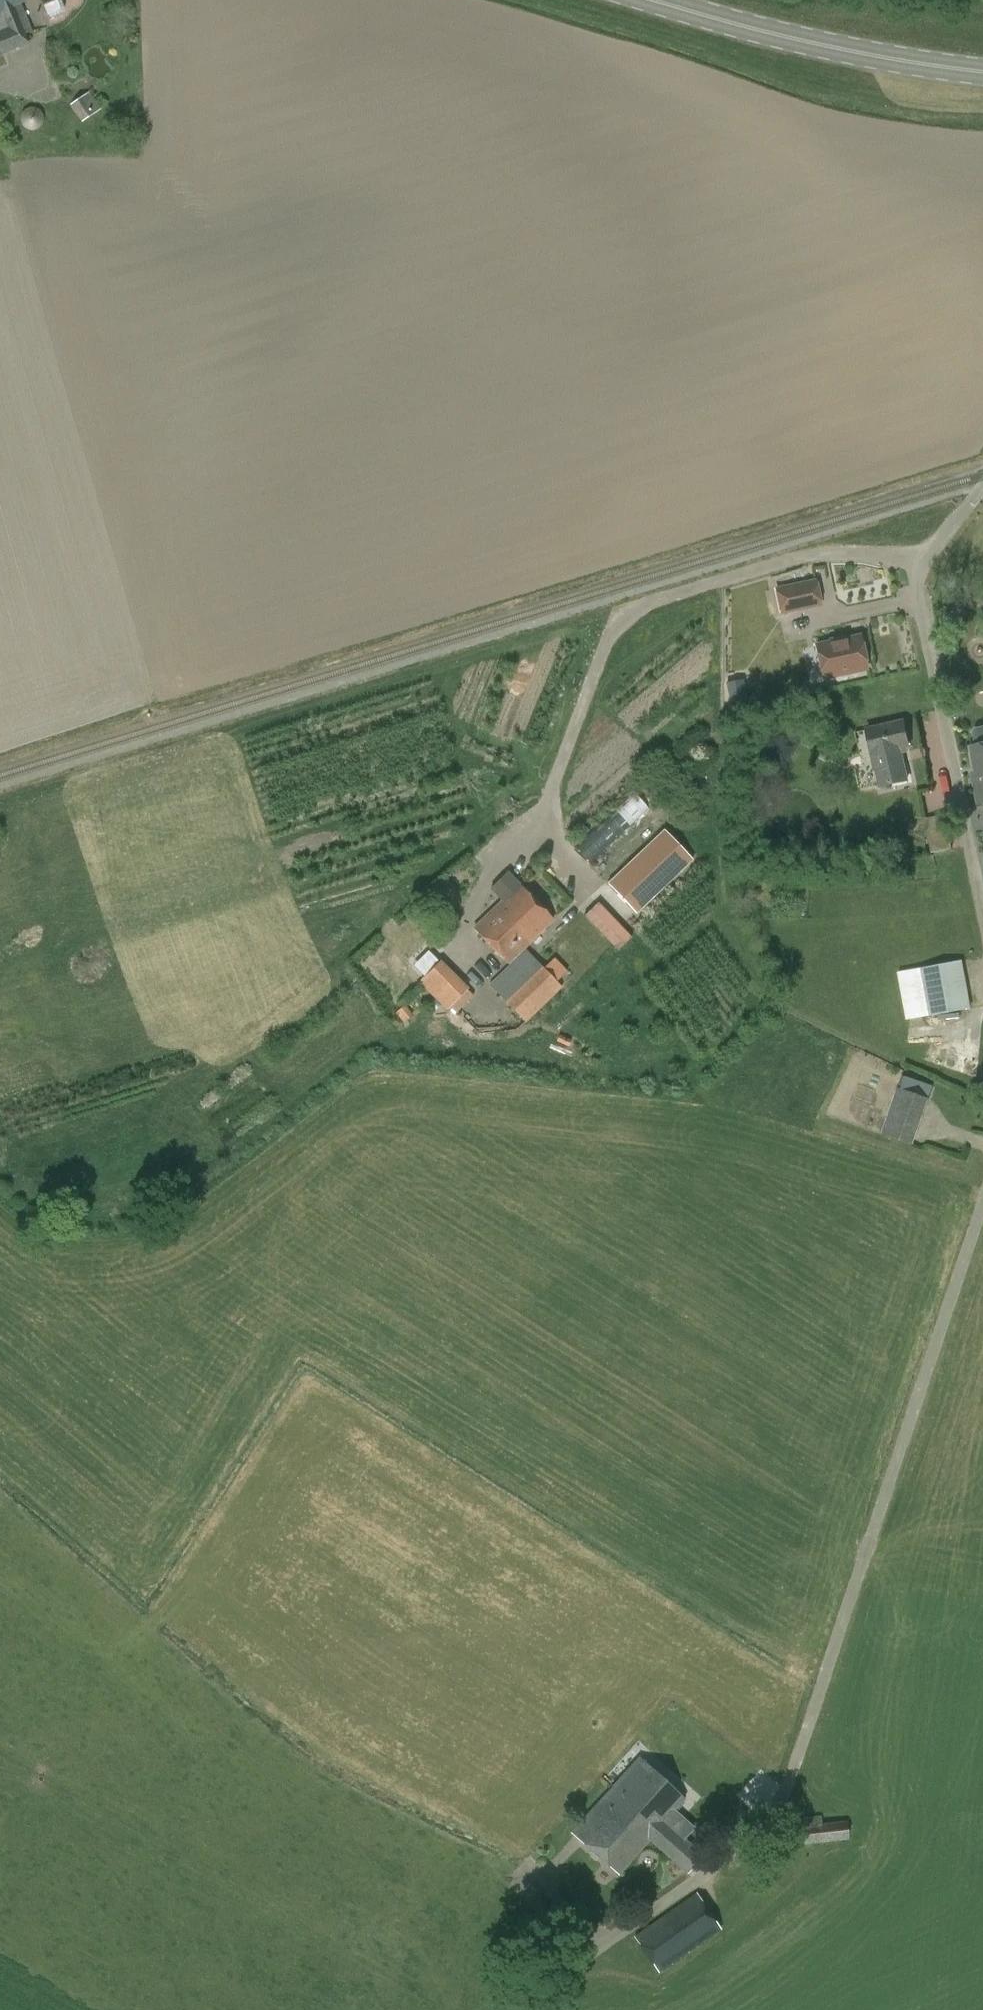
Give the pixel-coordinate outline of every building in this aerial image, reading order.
[(29,43),(25,34),(32,32),(21,4),(26,2),(25,0),(0,0),(0,55),(29,43)] [(43,5),(50,19),(61,15),(64,11),(65,7),(64,5),(62,0),(41,0),(43,5)] [(70,104),(82,122),(101,109),(89,92),(70,104)] [(780,613),(822,604),(816,579),(775,589),(780,613)] [(866,669),(859,637),(844,640),(844,637),(829,640),(829,644),(815,647),(822,678),(866,669)] [(880,787),(908,780),(900,748),(908,746),(903,721),(866,730),(880,787)] [(975,746),(970,747),(978,785),(974,786),(978,804),(982,803),(982,726),(976,728),(973,732),(975,746)] [(617,811),(583,851),(595,862),(629,822),(617,811)] [(925,819),(931,854),(950,850),(946,816),(925,819)] [(639,914),(696,858),(665,827),(609,883),(639,914)] [(490,889),(502,901),(473,929),(508,965),(488,985),(525,1024),(561,988),(525,948),(554,919),(508,872),(490,889)] [(468,988),(441,960),(419,981),(446,1010),(451,1006),(456,1012),(473,996),(467,989),(468,988)] [(971,1009),(962,960),(897,972),(906,1020),(971,1009)] [(913,1144),(929,1098),(898,1087),(882,1134),(913,1144)] [(639,1758),(603,1799),(572,1833),(619,1875),(649,1841),(687,1875),(703,1856),(664,1820),(684,1798),(639,1758)] [(822,1823),(803,1826),(801,1826),(803,1845),(848,1840),(846,1821),(822,1823)] [(659,1974),(721,1930),(697,1893),(633,1936),(659,1974)]
